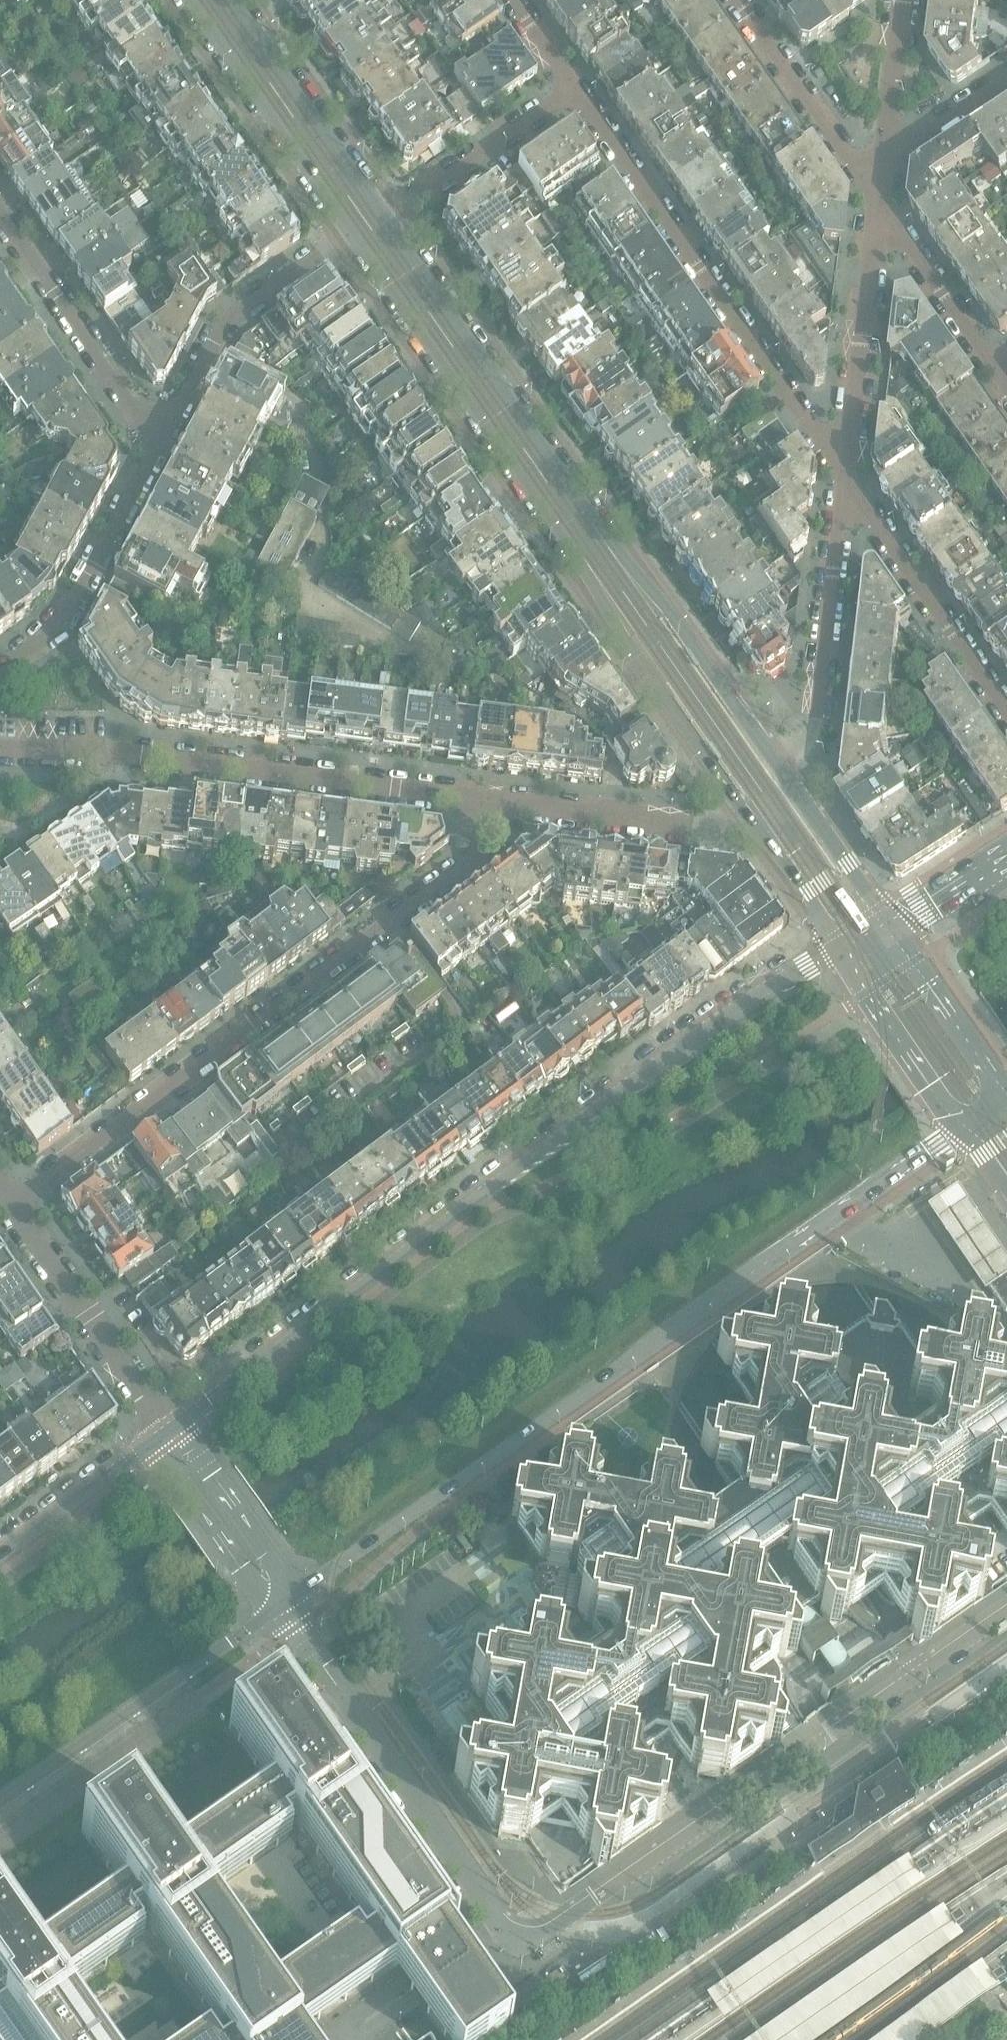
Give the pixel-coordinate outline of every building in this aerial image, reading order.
[(11,6),(15,13),(33,0),(20,0),(11,6)] [(119,0),(78,0),(73,4),(80,13),(75,17),(81,26),(119,0)] [(144,13),(136,2),(136,3),(132,2),(132,1),(132,2),(131,0),(119,0),(81,26),(88,36),(93,33),(100,43),(144,13)] [(304,0),(286,0),(292,9),(304,0)] [(347,0),(304,0),(292,9),(300,20),(300,19),(306,19),(307,19),(311,25),(347,0)] [(367,14),(361,5),(366,2),(365,0),(347,0),(311,25),(315,31),(315,32),(312,37),(312,38),(320,48),(367,14)] [(430,5),(428,7),(434,17),(454,3),(462,14),(482,0),(427,0),(430,5)] [(498,19),(484,0),(482,0),(462,14),(454,3),(434,17),(448,38),(452,36),(459,46),(498,19)] [(554,16),(577,0),(543,0),(554,16)] [(606,10),(600,0),(577,0),(554,16),(575,47),(595,34),(587,23),(606,10)] [(639,0),(632,0),(627,3),(634,13),(643,6),(639,0)] [(667,19),(696,0),(654,0),(667,19)] [(709,0),(696,0),(667,19),(688,50),(725,24),(709,0)] [(775,11),(799,46),(806,47),(824,35),(829,31),(831,30),(848,18),(849,11),(841,0),(767,0),(775,11)] [(849,11),(865,0),(841,0),(849,11)] [(933,6),(976,11),(978,0),(934,0),(933,4),(933,6)] [(987,39),(990,13),(976,11),(933,6),(932,18),(933,21),(933,24),(931,26),(928,49),(951,82),(957,84),(983,66),(972,49),(973,40),(987,39)] [(339,64),(386,31),(372,10),(367,14),(320,48),(327,59),(334,58),(334,59),(334,58),(339,64)] [(627,39),(606,10),(587,23),(595,34),(575,47),(589,67),(627,39)] [(397,24),(406,17),(403,12),(394,18),(397,24)] [(110,68),(156,36),(151,30),(152,30),(151,29),(152,25),(144,13),(100,43),(107,53),(102,56),(110,68)] [(423,22),(418,13),(411,18),(416,26),(423,22)] [(39,27),(30,14),(21,20),(30,34),(39,27)] [(400,27),(409,21),(406,17),(397,24),(400,27)] [(30,34),(21,20),(0,35),(0,45),(14,36),(19,44),(31,35),(30,34)] [(746,54),(725,24),(688,50),(709,79),(718,73),(746,54)] [(661,36),(656,28),(648,33),(653,41),(654,41),(661,36)] [(536,75),(505,29),(487,41),(494,53),(475,65),(501,99),(536,75)] [(58,43),(69,35),(66,30),(54,39),(58,43)] [(347,88),(396,55),(388,44),(393,41),(386,31),(339,64),(342,71),(340,77),(347,88)] [(997,35),(990,40),(1000,55),(1006,50),(997,35)] [(25,41),(31,49),(37,45),(31,36),(25,41)] [(131,83),(172,54),(165,43),(160,42),(156,36),(110,68),(104,72),(119,93),(131,83)] [(620,73),(640,58),(627,39),(589,67),(602,85),(620,73)] [(653,41),(646,46),(650,52),(658,47),(654,41),(653,41)] [(650,52),(646,55),(651,61),(662,53),(658,47),(650,52)] [(138,109),(184,77),(179,71),(180,70),(180,66),(181,66),(172,54),(131,83),(137,93),(131,98),(138,109)] [(767,84),(763,78),(746,54),(718,73),(709,79),(730,110),(767,84)] [(366,104),(415,72),(407,61),(402,64),(396,55),(347,88),(355,98),(361,98),(362,98),(366,104)] [(617,107),(656,79),(652,74),(640,58),(620,73),(602,85),(617,107)] [(452,73),(446,65),(441,68),(446,77),(452,73)] [(501,99),(475,65),(465,72),(463,69),(452,76),(463,91),(479,114),(501,99)] [(379,124),(424,91),(417,81),(425,75),(420,68),(415,72),(366,104),(370,110),(367,116),(367,117),(373,124),(379,124)] [(85,83),(78,74),(65,83),(71,92),(85,83)] [(158,123),(201,95),(193,84),(189,84),(189,83),(188,83),(184,77),(138,109),(144,117),(151,113),(158,123)] [(693,132),(673,104),(656,79),(617,107),(654,159),(693,132)] [(695,101),(711,90),(705,81),(689,92),(695,101)] [(788,114),(767,84),(730,110),(751,140),(788,114)] [(43,95),(47,92),(43,86),(32,93),(37,100),(43,95)] [(679,100),(689,92),(685,86),(675,94),(679,100)] [(0,88),(0,124),(17,112),(0,88)] [(412,162),(479,114),(463,91),(446,103),(449,108),(440,113),(424,91),(379,124),(378,124),(383,132),(383,133),(383,136),(387,142),(390,143),(391,143),(403,160),(412,161),(412,162)] [(43,95),(37,100),(33,102),(38,110),(49,103),(43,95)] [(166,148),(212,117),(208,112),(208,111),(209,107),(201,95),(158,123),(151,128),(166,148)] [(90,103),(82,108),(87,115),(95,110),(90,103)] [(985,123),(984,123),(973,131),(983,148),(994,163),(1000,172),(1006,168),(1006,108),(985,123)] [(36,130),(21,109),(17,112),(0,124),(0,155),(36,130)] [(809,144),(788,114),(751,140),(772,169),(809,144)] [(697,129),(708,122),(703,116),(693,123),(697,129)] [(187,165),(229,136),(222,125),(221,125),(217,124),(212,117),(166,148),(172,158),(179,153),(187,165)] [(95,126),(93,124),(89,118),(77,127),(81,133),(82,135),(95,126)] [(581,201),(593,193),(582,177),(599,165),(573,127),(516,166),(533,190),(543,205),(570,186),(581,201)] [(45,158),(51,153),(36,130),(0,155),(0,161),(12,179),(45,158)] [(975,205),(962,185),(953,190),(943,175),(983,148),(973,131),(919,167),(914,171),(913,171),(909,204),(910,204),(928,230),(928,231),(938,245),(979,218),(971,207),(975,205)] [(732,188),(693,132),(654,159),(693,216),(732,188)] [(194,190),(240,158),(236,152),(237,152),(236,152),(237,148),(229,136),(187,165),(194,175),(187,180),(194,190)] [(827,170),(825,167),(824,167),(825,167),(809,144),(772,169),(790,196),(827,170)] [(150,162),(142,152),(133,159),(141,168),(150,162)] [(23,196),(55,173),(45,158),(12,179),(13,180),(12,180),(23,196)] [(215,205),(257,176),(250,166),(246,165),(245,165),(240,158),(194,190),(200,199),(207,195),(215,205)] [(1004,177),(1000,172),(994,163),(981,172),(990,186),(1004,177)] [(56,174),(55,173),(23,196),(34,212),(67,190),(79,181),(68,166),(56,174)] [(504,210),(497,200),(515,188),(522,198),(533,190),(516,166),(447,215),(445,226),(457,243),(504,210)] [(845,196),(830,174),(829,174),(829,173),(827,170),(790,196),(803,214),(807,220),(818,212),(843,215),(845,196)] [(120,176),(132,193),(137,188),(126,172),(120,176)] [(222,231),(269,199),(264,193),(265,193),(265,189),(266,188),(257,176),(215,205),(222,216),(215,221),(222,231)] [(649,237),(610,181),(593,193),(581,201),(571,207),(611,264),(649,237)] [(711,243),(751,215),(732,188),(693,216),(711,243)] [(46,228),(78,206),(67,190),(34,212),(46,228)] [(773,200),(767,192),(761,196),(767,204),(773,200)] [(175,211),(191,200),(187,195),(177,202),(172,205),(175,211)] [(243,246),(283,219),(284,215),(278,207),(274,206),(269,199),(222,231),(229,241),(236,236),(243,246)] [(777,206),(773,200),(767,204),(771,210),(777,206)] [(57,245),(89,222),(78,206),(46,228),(57,245)] [(152,206),(142,212),(146,218),(156,212),(152,206)] [(472,264),(526,226),(518,216),(512,220),(504,210),(457,243),(472,264)] [(554,220),(548,211),(541,216),(547,225),(554,220)] [(833,299),(842,226),(843,215),(818,212),(807,220),(808,222),(789,236),(795,244),(796,246),(802,254),(802,255),(809,265),(833,299)] [(728,266),(767,239),(751,215),(711,243),(728,266)] [(126,249),(118,237),(111,226),(105,229),(97,217),(89,222),(57,245),(91,294),(131,266),(121,253),(126,249)] [(1003,244),(990,225),(986,228),(979,218),(938,245),(947,258),(969,289),(969,290),(978,303),(1006,283),(1006,250),(1003,244)] [(283,219),(243,246),(236,251),(242,259),(227,269),(236,283),(298,241),(297,240),(298,240),(297,239),(298,235),(293,227),(288,226),(283,219)] [(564,233),(554,220),(547,225),(557,238),(564,233)] [(487,287),(535,253),(528,243),(534,238),(526,226),(472,264),(487,287)] [(687,292),(649,237),(611,264),(649,318),(687,292)] [(804,292),(793,276),(798,273),(790,262),(789,262),(785,265),(767,239),(728,266),(764,319),(799,295),(804,292)] [(795,244),(783,253),(789,262),(790,262),(802,254),(796,246),(795,244)] [(199,276),(190,264),(181,250),(151,271),(162,289),(167,295),(172,302),(165,316),(167,320),(159,326),(153,319),(145,325),(144,324),(141,327),(155,347),(158,346),(178,356),(206,304),(215,298),(199,276)] [(210,269),(219,263),(210,250),(190,264),(199,276),(210,269)] [(566,265),(579,256),(575,250),(572,252),(570,250),(560,257),(566,265)] [(501,308),(557,271),(549,259),(542,264),(535,253),(487,287),(501,308)] [(140,305),(132,294),(144,286),(131,266),(91,294),(112,325),(139,305),(140,305)] [(225,291),(210,269),(199,276),(215,298),(225,291)] [(517,331),(564,298),(565,297),(558,287),(565,282),(557,271),(501,308),(517,331)] [(283,342),(339,302),(334,295),(335,289),(331,282),(325,282),(325,281),(262,324),(271,337),(278,346),(283,342)] [(978,303),(978,304),(979,303),(988,317),(1001,335),(1006,331),(1006,283),(978,303)] [(13,305),(0,286),(0,356),(33,334),(13,305)] [(598,287),(588,295),(595,305),(606,298),(598,287)] [(612,303),(626,293),(621,287),(608,296),(609,297),(612,303)] [(157,302),(167,295),(162,289),(153,295),(157,302)] [(938,330),(912,293),(909,291),(900,293),(898,297),(891,355),(902,356),(938,330)] [(725,347),(687,292),(649,318),(687,373),(725,347)] [(823,380),(831,316),(831,313),(824,318),(816,307),(810,311),(799,295),(764,319),(810,385),(813,386),(817,387),(820,386),(822,383),(823,380)] [(614,306),(612,303),(609,297),(598,305),(603,314),(614,306)] [(553,335),(577,318),(564,298),(517,331),(527,344),(528,343),(533,350),(531,351),(538,360),(559,345),(553,335)] [(316,349),(357,320),(343,299),(339,302),(283,342),(278,346),(261,358),(261,359),(257,370),(273,379),(316,349)] [(141,327),(144,324),(141,319),(146,314),(139,305),(112,325),(153,384),(164,383),(178,356),(158,346),(155,347),(141,327)] [(632,330),(643,322),(638,315),(627,323),(632,330)] [(560,379),(605,348),(607,347),(598,333),(591,338),(577,318),(553,335),(559,345),(538,360),(539,362),(541,361),(545,368),(544,369),(554,383),(560,379)] [(323,376),(372,341),(357,320),(316,349),(322,359),(315,364),(323,376)] [(958,358),(954,353),(953,352),(938,330),(902,356),(937,406),(973,381),(959,359),(958,359),(958,358)] [(52,360),(33,334),(0,356),(0,392),(14,413),(21,408),(29,419),(72,390),(52,360)] [(261,358),(278,346),(271,337),(258,347),(245,335),(243,337),(238,346),(261,359),(261,358)] [(647,360),(660,351),(663,349),(655,339),(643,347),(645,350),(642,353),(647,360)] [(336,395),(386,361),(372,341),(323,376),(336,395)] [(261,359),(238,346),(232,358),(257,370),(261,359)] [(757,393),(725,347),(687,373),(716,415),(707,421),(710,426),(757,393)] [(568,402),(614,370),(607,360),(611,356),(605,348),(560,379),(564,385),(562,387),(562,386),(561,391),(568,401),(568,402)] [(671,367),(660,351),(647,360),(655,372),(658,369),(662,374),(671,367)] [(351,417),(401,382),(386,361),(336,395),(351,417)] [(584,424),(584,423),(629,392),(620,380),(625,376),(618,367),(614,370),(568,402),(582,424),(583,423),(584,424)] [(270,413),(277,397),(226,369),(209,400),(258,427),(266,411),(270,413)] [(297,394),(316,381),(310,373),(292,387),(297,394)] [(902,394),(895,384),(893,381),(888,377),(885,404),(893,405),(895,407),(898,405),(904,401),(905,400),(902,394)] [(910,389),(903,379),(895,384),(902,394),(910,389)] [(994,410),(989,403),(973,381),(937,406),(957,435),(994,410)] [(373,431),(415,402),(401,382),(351,417),(359,427),(367,421),(373,431)] [(908,403),(922,393),(916,384),(910,389),(902,394),(905,400),(908,403)] [(107,440),(86,410),(72,390),(29,419),(44,440),(48,438),(53,445),(63,447),(68,456),(74,459),(77,460),(80,456),(86,460),(103,448),(101,445),(107,440)] [(601,438),(647,407),(641,400),(637,403),(629,392),(584,423),(591,434),(595,434),(596,435),(598,433),(601,438)] [(235,480),(256,440),(252,438),(258,427),(209,400),(177,459),(227,486),(231,477),(235,480)] [(904,401),(898,405),(915,431),(921,427),(904,401)] [(387,452),(427,424),(422,416),(421,413),(422,412),(415,402),(373,431),(381,442),(373,448),(380,457),(387,452)] [(615,462),(657,432),(648,420),(653,417),(647,407),(601,438),(602,439),(600,441),(607,451),(605,452),(604,456),(607,460),(611,461),(613,459),(615,462)] [(995,412),(994,410),(957,435),(979,466),(1006,446),(1006,429),(995,412)] [(694,425),(687,413),(675,420),(684,432),(694,425)] [(928,456),(901,417),(901,415),(884,413),(877,473),(885,485),(919,462),(928,456)] [(923,426),(933,420),(928,413),(919,419),(923,426)] [(807,521),(812,472),(772,415),(742,435),(770,475),(764,480),(773,493),(754,506),(759,515),(774,536),(787,554),(792,563),(802,557),(804,539),(796,528),(807,521)] [(286,435),(268,424),(266,428),(284,439),(286,435)] [(402,473),(442,446),(436,437),(436,433),(431,426),(428,425),(427,424),(387,452),(394,462),(387,468),(395,479),(402,473)] [(326,433),(321,426),(313,431),(318,439),(326,433)] [(629,483),(671,453),(663,442),(669,439),(662,429),(657,432),(615,462),(621,472),(619,473),(618,476),(622,481),(625,481),(627,480),(629,483)] [(117,472),(115,466),(115,465),(115,459),(115,458),(116,453),(107,440),(101,445),(103,448),(86,460),(80,456),(77,460),(74,459),(62,480),(56,482),(45,504),(87,526),(117,472)] [(957,449),(951,441),(943,447),(948,455),(957,449)] [(409,499),(456,466),(450,457),(450,454),(450,453),(446,447),(445,447),(442,446),(402,473),(410,484),(402,489),(405,494),(393,503),(391,501),(380,509),(385,516),(409,499)] [(979,466),(1000,496),(1006,491),(1006,446),(979,466)] [(644,504),(686,474),(678,463),(683,460),(676,449),(671,453),(629,483),(635,492),(633,494),(633,497),(636,501),(639,502),(641,500),(644,504)] [(269,463),(256,456),(253,462),(265,469),(269,463)] [(203,539),(225,498),(222,496),(227,486),(177,459),(145,520),(195,546),(199,538),(203,539)] [(358,472),(369,465),(365,460),(355,467),(358,472)] [(265,469),(253,462),(250,467),(263,474),(265,469)] [(954,494),(946,482),(937,470),(929,476),(919,462),(885,485),(882,488),(918,541),(956,514),(946,500),(954,494)] [(464,478),(464,474),(460,467),(460,468),(456,466),(409,499),(415,508),(422,518),(470,486),(464,478)] [(3,468),(0,469),(0,479),(1,481),(9,476),(3,468)] [(657,524),(700,494),(692,483),(697,479),(691,471),(686,474),(644,504),(650,512),(648,514),(647,517),(650,522),(653,522),(655,521),(657,523),(657,524)] [(13,489),(20,478),(12,474),(5,484),(13,489)] [(448,553),(496,520),(471,484),(470,486),(422,518),(439,543),(430,550),(437,561),(448,553)] [(7,489),(0,494),(0,499),(3,502),(12,496),(7,489)] [(672,546),(715,516),(706,504),(711,500),(704,491),(700,494),(657,524),(661,531),(661,534),(662,537),(664,541),(667,543),(671,545),(672,546)] [(755,513),(743,495),(736,501),(748,518),(755,513)] [(344,512),(338,503),(330,509),(336,519),(344,512)] [(56,583),(87,526),(45,504),(15,561),(56,583)] [(291,574),(317,527),(316,516),(293,504),(256,574),(282,589),(282,590),(293,596),(302,580),(291,574)] [(686,566),(729,536),(721,524),(726,521),(719,512),(715,516),(672,546),(676,552),(675,556),(674,557),(680,564),(685,564),(686,566)] [(991,547),(983,536),(993,529),(989,523),(979,530),(974,523),(966,529),(956,514),(918,541),(956,595),(994,569),(982,553),(991,547)] [(774,536),(759,515),(749,522),(763,543),(774,536)] [(240,530),(243,524),(234,519),(231,526),(240,530)] [(193,564),(201,549),(195,546),(145,520),(113,579),(143,594),(170,608),(180,588),(201,599),(214,574),(193,564)] [(454,578),(510,540),(506,535),(506,530),(506,529),(501,522),(496,520),(448,553),(457,564),(448,571),(454,578)] [(1003,523),(994,529),(1002,540),(1006,536),(1006,529),(1003,523)] [(700,586),(743,557),(735,545),(740,541),(733,532),(729,536),(686,566),(690,572),(689,574),(690,578),(692,582),(696,584),(700,586)] [(476,592),(524,560),(523,555),(524,554),(519,547),(518,547),(514,545),(510,540),(454,578),(461,588),(469,582),(476,592)] [(335,561),(345,554),(340,547),(330,554),(335,561)] [(714,607),(757,576),(749,566),(754,562),(748,553),(743,557),(700,586),(704,593),(704,597),(703,598),(708,605),(709,605),(713,605),(714,607)] [(491,613),(537,581),(538,575),(533,568),(527,567),(524,561),(524,560),(476,592),(468,598),(475,608),(483,602),(491,613)] [(52,591),(56,583),(15,561),(4,568),(30,607),(36,603),(47,592),(52,591)] [(419,621),(373,593),(359,585),(328,566),(317,584),(409,640),(420,622),(419,621)] [(912,616),(881,571),(879,568),(876,566),(872,566),(869,567),(866,569),(865,573),(859,620),(860,620),(857,647),(896,651),(899,626),(912,616)] [(4,568),(0,571),(0,605),(14,625),(23,618),(24,612),(30,607),(4,568)] [(245,586),(249,575),(237,569),(232,579),(245,586)] [(1003,583),(994,569),(956,595),(993,649),(1006,640),(1006,580),(1003,583)] [(373,593),(380,582),(366,573),(359,585),(373,593)] [(729,628),(771,597),(763,585),(767,582),(762,573),(757,576),(714,607),(718,613),(718,615),(719,619),(721,623),(724,626),(728,627),(729,628)] [(504,633),(551,600),(548,596),(546,596),(547,594),(537,581),(491,613),(498,624),(490,630),(496,639),(504,633)] [(433,593),(442,587),(439,582),(430,588),(433,593)] [(743,647),(785,617),(778,606),(783,603),(776,594),(771,597),(729,628),(733,634),(732,638),(732,639),(737,646),(738,646),(743,647)] [(87,660),(137,626),(126,611),(102,600),(83,636),(86,640),(77,646),(87,660)] [(524,648),(564,620),(561,614),(561,609),(556,601),(551,600),(504,633),(512,643),(503,649),(510,659),(524,648)] [(410,609),(419,621),(420,622),(431,614),(421,602),(410,609)] [(0,605),(0,634),(14,625),(0,605)] [(791,649),(796,609),(785,617),(743,647),(742,647),(751,661),(750,665),(756,674),(757,674),(760,675),(761,675),(763,674),(764,676),(769,677),(783,668),(784,663),(782,660),(786,658),(785,658),(786,653),(791,649)] [(550,673),(587,648),(588,647),(582,638),(581,639),(577,634),(575,629),(576,629),(571,622),(571,623),(566,618),(564,620),(524,648),(540,671),(527,680),(531,686),(550,673)] [(361,638),(340,635),(341,624),(298,619),(295,643),(358,651),(361,638)] [(924,635),(917,623),(904,631),(927,650),(932,658),(938,654),(924,635)] [(143,702),(164,665),(152,658),(150,654),(156,650),(149,640),(147,641),(137,626),(87,660),(113,697),(121,702),(119,705),(122,711),(128,714),(134,715),(143,702)] [(993,649),(1006,669),(1006,640),(993,649)] [(889,711),(896,651),(857,647),(854,671),(853,671),(853,675),(852,682),(853,682),(850,706),(889,711)] [(255,738),(261,679),(248,678),(248,673),(246,673),(246,670),(250,670),(252,650),(240,648),(237,672),(236,676),(229,734),(255,738)] [(608,676),(602,667),(601,668),(597,663),(595,658),(596,658),(591,651),(587,648),(550,673),(562,690),(575,698),(608,676)] [(938,654),(932,658),(929,659),(928,673),(932,679),(948,668),(947,667),(938,654)] [(494,669),(506,661),(502,655),(491,662),(494,669)] [(472,679),(473,666),(459,664),(458,678),(472,679)] [(180,728),(186,678),(183,678),(164,665),(143,702),(134,715),(137,720),(143,723),(150,724),(152,721),(159,725),(179,728),(180,728)] [(204,731),(211,673),(198,671),(199,666),(187,665),(186,678),(180,728),(184,727),(188,729),(201,730),(201,731),(204,731)] [(322,679),(323,668),(315,667),(313,678),(322,679)] [(229,734),(236,676),(222,674),(223,670),(211,668),(211,673),(204,731),(229,734)] [(968,697),(953,676),(948,668),(932,679),(934,682),(930,684),(934,690),(926,695),(931,701),(927,704),(937,718),(968,697)] [(344,685),(346,673),(337,672),(335,684),(344,685)] [(281,741),(287,691),(288,683),(273,681),(273,677),(262,675),(261,679),(255,738),(281,741)] [(635,715),(608,676),(575,698),(573,700),(576,704),(581,707),(585,704),(604,716),(614,729),(635,715)] [(923,696),(924,684),(911,682),(910,695),(923,696)] [(447,699),(448,687),(434,685),(433,697),(447,699)] [(328,738),(334,691),(311,687),(310,694),(305,732),(323,734),(323,737),(328,738)] [(305,732),(310,694),(287,691),(281,741),(286,742),(286,736),(302,738),(305,736),(305,732)] [(353,738),(359,694),(334,691),(328,738),(335,739),(335,736),(353,738)] [(377,744),(383,697),(359,694),(353,738),(371,741),(371,743),(377,744)] [(512,714),(515,696),(507,695),(505,713),(512,714)] [(401,745),(407,700),(383,697),(377,744),(383,745),(384,742),(401,745)] [(908,713),(910,698),(900,697),(898,712),(908,713)] [(987,724),(981,715),(981,716),(968,697),(937,718),(970,766),(1001,744),(987,725),(987,724)] [(425,750),(432,703),(407,700),(401,745),(419,747),(419,750),(425,750)] [(548,712),(549,704),(542,700),(541,711),(548,712)] [(449,751),(453,713),(454,706),(432,703),(425,750),(431,751),(432,749),(449,751)] [(881,753),(882,742),(882,741),(886,737),(889,711),(850,706),(847,733),(846,733),(841,781),(846,789),(885,766),(888,764),(881,753)] [(506,770),(511,725),(492,723),(493,712),(478,710),(477,716),(471,766),(490,769),(490,768),(506,770)] [(546,722),(548,712),(541,711),(533,710),(532,720),(546,722)] [(471,766),(477,716),(453,713),(449,751),(449,755),(450,758),(467,760),(466,765),(465,764),(465,765),(471,766)] [(539,775),(545,730),(526,727),(528,716),(512,714),(511,725),(506,770),(505,771),(524,773),(527,773),(527,772),(537,773),(537,774),(539,775)] [(674,770),(635,715),(614,729),(602,736),(624,767),(623,776),(628,784),(637,785),(647,778),(652,785),(653,784),(652,782),(656,780),(657,782),(658,782),(664,783),(672,777),(673,771),(674,770)] [(565,778),(571,741),(571,737),(558,736),(559,732),(545,730),(539,775),(557,777),(565,778)] [(937,755),(950,745),(944,737),(931,746),(937,755)] [(937,756),(937,755),(931,746),(926,739),(912,748),(924,765),(937,756)] [(587,743),(571,741),(565,778),(600,782),(604,755),(593,753),(593,749),(587,747),(587,743)] [(1001,744),(970,766),(987,790),(1002,813),(1006,810),(1006,754),(1001,744)] [(851,812),(896,784),(910,775),(904,765),(891,774),(885,766),(846,789),(839,794),(851,812)] [(976,798),(965,782),(958,786),(969,802),(976,798)] [(863,829),(907,801),(896,784),(851,812),(863,829)] [(875,846),(958,794),(953,786),(921,805),(913,810),(907,801),(863,829),(875,846)] [(136,847),(142,798),(139,795),(131,794),(126,796),(118,795),(113,799),(108,798),(101,802),(100,802),(96,803),(90,807),(88,811),(116,853),(127,846),(136,847)] [(930,835),(924,825),(962,799),(958,794),(875,846),(887,863),(930,835)] [(161,850),(167,799),(156,798),(152,799),(150,797),(145,796),(142,798),(136,847),(161,850)] [(209,854),(217,802),(213,802),(211,798),(200,796),(197,800),(193,799),(181,797),(176,798),(175,796),(169,796),(167,797),(167,799),(161,850),(184,853),(186,842),(198,844),(201,853),(209,854)] [(991,819),(976,798),(969,802),(976,813),(983,824),(991,819)] [(238,849),(244,806),(238,805),(237,801),(225,799),(222,803),(217,802),(209,854),(221,855),(225,847),(238,849)] [(262,861),(269,809),(264,808),(262,804),(251,803),(248,806),(244,806),(238,849),(251,851),(252,860),(262,861)] [(289,856),(294,812),(290,812),(288,808),(276,806),(274,809),(269,809),(262,861),(272,862),(277,854),(289,856)] [(313,865),(320,816),(315,815),(314,811),(302,809),(299,813),(294,812),(289,856),(301,857),(304,864),(313,865)] [(116,853),(88,811),(85,811),(80,814),(80,817),(76,817),(70,822),(67,826),(97,866),(116,853)] [(339,862),(344,819),(341,818),(339,814),(327,813),(325,816),(320,816),(313,865),(324,866),(326,861),(339,862)] [(362,874),(369,822),(366,822),(365,818),(353,816),(350,820),(344,819),(339,862),(353,865),(355,872),(362,874)] [(902,878),(967,836),(956,818),(930,835),(887,863),(896,877),(902,878)] [(390,869),(395,825),(392,825),(390,821),(379,819),(376,823),(369,822),(362,874),(374,875),(378,868),(390,869)] [(402,826),(395,825),(390,869),(388,891),(448,846),(442,827),(418,824),(404,823),(402,826)] [(97,866),(67,826),(65,825),(60,828),(60,831),(56,832),(50,836),(47,840),(77,881),(88,873),(91,876),(100,869),(97,866)] [(77,881),(47,840),(45,839),(40,842),(40,845),(36,846),(26,852),(58,895),(77,881)] [(524,849),(513,858),(541,895),(552,886),(555,891),(555,892),(563,893),(564,888),(551,872),(557,843),(536,840),(535,844),(535,845),(529,850),(528,850),(524,849)] [(557,843),(551,872),(564,888),(563,893),(562,900),(566,901),(569,901),(589,904),(596,851),(595,851),(593,847),(582,845),(578,848),(578,849),(570,848),(570,847),(557,846),(558,842),(557,842),(557,843)] [(596,851),(589,904),(614,907),(621,854),(618,851),(619,850),(607,849),(604,852),(596,851)] [(58,895),(26,852),(5,867),(43,918),(64,903),(58,895)] [(621,854),(614,907),(639,910),(641,893),(646,857),(644,854),(633,852),(633,853),(629,855),(621,854)] [(646,857),(641,893),(656,894),(655,899),(667,901),(671,896),(673,896),(674,893),(674,884),(673,884),(676,858),(649,854),(646,857)] [(500,867),(486,878),(516,919),(517,921),(527,913),(541,913),(543,898),(541,895),(513,858),(500,867)] [(673,896),(672,900),(684,916),(738,875),(731,865),(676,858),(673,884),(674,884),(674,893),(673,896)] [(208,882),(210,866),(201,864),(198,885),(205,886),(208,882)] [(5,867),(0,871),(0,915),(11,931),(16,938),(43,918),(5,867)] [(158,889),(159,876),(146,875),(145,877),(154,889),(158,889)] [(674,923),(670,927),(679,939),(691,955),(708,981),(713,981),(714,982),(781,931),(782,926),(744,876),(740,876),(739,877),(738,875),(684,916),(674,923)] [(486,878),(468,891),(498,932),(516,919),(486,878)] [(221,885),(208,882),(205,886),(203,901),(205,900),(220,897),(221,885)] [(328,936),(306,906),(303,901),(293,908),(283,900),(282,900),(270,885),(263,890),(265,894),(274,906),(308,951),(328,936)] [(158,898),(150,887),(140,893),(148,905),(158,898)] [(265,894),(263,890),(260,887),(255,891),(260,899),(265,894)] [(373,902),(383,895),(377,887),(368,895),(373,902)] [(306,906),(323,894),(319,888),(302,900),(303,901),(306,906)] [(368,895),(364,890),(350,901),(359,913),(373,902),(368,895)] [(468,891),(448,906),(479,946),(487,940),(498,954),(509,946),(498,932),(468,891)] [(345,923),(336,911),(323,894),(306,906),(328,936),(345,923)] [(95,908),(87,897),(81,902),(88,913),(95,908)] [(212,909),(205,900),(203,901),(194,903),(200,910),(204,911),(212,909)] [(359,913),(350,901),(336,911),(345,923),(359,913)] [(308,951),(274,906),(267,912),(270,920),(259,929),(287,967),(308,951)] [(448,906),(429,921),(459,961),(479,946),(448,906)] [(221,907),(214,912),(216,915),(223,910),(221,907)] [(0,915),(0,921),(8,933),(11,931),(0,915)] [(429,921),(409,935),(423,953),(422,954),(439,976),(459,961),(429,921)] [(51,936),(43,925),(34,932),(42,943),(51,936)] [(531,938),(523,927),(518,931),(526,942),(531,938)] [(593,939),(592,929),(576,928),(574,929),(583,942),(593,939)] [(287,967),(259,929),(249,936),(241,931),(233,938),(266,983),(287,967)] [(266,983),(233,938),(226,943),(228,951),(217,960),(220,964),(245,997),(246,998),(266,983)] [(679,939),(657,955),(688,996),(689,996),(693,996),(693,997),(702,990),(701,990),(702,986),(702,985),(708,981),(691,955),(679,939)] [(276,1096),(356,1036),(395,1006),(408,1023),(438,1000),(427,985),(430,983),(426,978),(423,980),(411,963),(409,964),(407,963),(405,965),(398,956),(390,962),(384,954),(367,967),(369,972),(352,984),(352,986),(286,1036),(269,1048),(268,1048),(251,1061),(246,1058),(204,1090),(210,1097),(220,1090),(244,1121),(253,1114),(256,1115),(276,1100),(276,1096)] [(619,986),(618,987),(646,1025),(648,1027),(649,1027),(653,1027),(661,1021),(661,1020),(662,1016),(668,1011),(637,970),(625,954),(620,958),(628,969),(630,977),(619,986)] [(657,955),(637,970),(668,1011),(669,1011),(673,1011),(673,1012),(682,1005),(682,1001),(682,1000),(688,996),(657,955)] [(199,1032),(245,997),(220,964),(174,999),(199,1032)] [(522,987),(510,972),(503,978),(514,993),(522,987)] [(552,984),(542,972),(535,978),(545,990),(552,984)] [(586,985),(576,973),(572,976),(581,989),(586,985)] [(107,1000),(93,980),(67,998),(81,1018),(107,1000)] [(589,997),(588,998),(618,1037),(620,1040),(621,1039),(630,1032),(631,1032),(635,1033),(636,1032),(642,1028),(646,1025),(618,987),(619,986),(616,983),(615,983),(602,993),(599,989),(589,997)] [(509,997),(500,986),(490,994),(498,1005),(509,997)] [(571,1002),(559,1011),(562,1015),(592,1052),(602,1045),(603,1045),(607,1046),(608,1045),(614,1041),(618,1037),(588,998),(589,997),(587,995),(587,996),(573,1006),(571,1002)] [(123,1008),(114,997),(106,1004),(114,1015),(123,1008)] [(199,1032),(174,999),(152,1016),(176,1049),(182,1044),(183,1045),(192,1039),(193,1037),(192,1036),(199,1032)] [(533,1013),(526,1003),(519,1008),(526,1018),(533,1013)] [(99,1026),(91,1015),(83,1020),(91,1031),(99,1026)] [(547,1020),(535,1029),(537,1033),(567,1071),(568,1070),(578,1063),(583,1064),(591,1058),(592,1053),(592,1052),(562,1015),(549,1024),(547,1020)] [(129,1084),(176,1049),(152,1016),(105,1051),(129,1084)] [(10,1037),(0,1023),(0,1044),(10,1037)] [(409,1031),(405,1026),(398,1031),(402,1037),(409,1031)] [(402,1037),(398,1031),(390,1037),(394,1042),(402,1037)] [(522,1039),(511,1047),(513,1051),(515,1054),(543,1089),(544,1088),(553,1081),(554,1081),(559,1082),(567,1076),(567,1071),(537,1033),(525,1042),(522,1039)] [(26,1060),(10,1037),(0,1044),(0,1078),(26,1060)] [(459,1046),(454,1039),(444,1046),(449,1053),(459,1046)] [(442,1063),(434,1054),(422,1063),(430,1073),(442,1063)] [(515,1054),(494,1069),(525,1108),(529,1104),(534,1100),(538,1097),(536,1094),(537,1093),(542,1090),(543,1089),(515,1054)] [(366,1064),(362,1058),(354,1064),(359,1069),(366,1064)] [(42,1083),(26,1060),(0,1078),(0,1101),(6,1109),(42,1083)] [(359,1069),(354,1064),(347,1069),(351,1075),(359,1069)] [(494,1069),(473,1085),(501,1120),(503,1119),(508,1115),(511,1118),(514,1115),(520,1111),(525,1108),(494,1069)] [(800,1083),(793,1071),(785,1076),(793,1087),(800,1083)] [(22,1132),(58,1106),(42,1083),(6,1109),(12,1119),(11,1123),(15,1128),(18,1129),(19,1128),(22,1132)] [(389,1100),(400,1092),(394,1084),(383,1092),(389,1100)] [(473,1085),(451,1102),(481,1140),(487,1136),(493,1131),(497,1128),(495,1126),(494,1125),(500,1121),(501,1120),(473,1085)] [(254,1136),(249,1129),(244,1121),(220,1090),(210,1097),(160,1135),(194,1180),(211,1167),(202,1155),(227,1135),(236,1149),(254,1136)] [(445,1093),(426,1108),(432,1116),(459,1152),(460,1151),(467,1146),(468,1147),(469,1149),(481,1140),(451,1102),(445,1093)] [(304,1110),(312,1105),(308,1099),(300,1105),(304,1110)] [(304,1110),(300,1105),(293,1111),(297,1116),(304,1110)] [(72,1129),(58,1106),(22,1132),(24,1135),(23,1136),(23,1140),(26,1145),(30,1146),(31,1145),(37,1155),(72,1129)] [(432,1116),(411,1132),(440,1171),(455,1160),(453,1157),(454,1156),(458,1153),(459,1152),(432,1116)] [(389,1130),(381,1119),(374,1125),(382,1136),(389,1130)] [(253,1133),(260,1128),(256,1123),(249,1128),(253,1133)] [(274,1133),(281,1128),(277,1123),(270,1128),(274,1133)] [(194,1180),(160,1135),(154,1127),(131,1145),(146,1165),(157,1180),(158,1182),(163,1188),(173,1201),(178,1208),(193,1228),(215,1213),(205,1199),(193,1181),(194,1180)] [(264,1133),(260,1128),(253,1133),(254,1135),(257,1139),(264,1133)] [(411,1132),(391,1147),(418,1183),(419,1182),(424,1178),(425,1177),(427,1181),(431,1178),(437,1173),(440,1171),(411,1132)] [(260,1144),(268,1138),(264,1133),(257,1139),(260,1144)] [(264,1149),(272,1143),(268,1138),(260,1144),(264,1149)] [(268,1154),(276,1148),(272,1143),(264,1149),(268,1154)] [(388,1144),(368,1159),(397,1198),(398,1197),(404,1193),(418,1183),(391,1147),(389,1143),(388,1144)] [(146,1165),(131,1145),(122,1151),(137,1172),(146,1165)] [(272,1160),(280,1154),(276,1148),(268,1154),(272,1160)] [(368,1159),(347,1175),(376,1214),(377,1214),(378,1213),(383,1209),(397,1198),(368,1159)] [(110,1194),(109,1193),(117,1186),(103,1166),(60,1198),(75,1220),(75,1219),(110,1194)] [(347,1175),(327,1190),(356,1230),(357,1229),(363,1225),(363,1224),(364,1224),(369,1224),(375,1220),(376,1214),(347,1175)] [(157,1180),(149,1186),(154,1194),(163,1188),(158,1182),(157,1180)] [(230,1205),(218,1189),(205,1199),(215,1213),(217,1215),(230,1205)] [(299,1190),(296,1192),(303,1202),(304,1201),(305,1200),(306,1199),(299,1190)] [(327,1190),(306,1206),(335,1245),(336,1244),(342,1240),(356,1230),(327,1190)] [(92,1238),(127,1212),(113,1192),(110,1194),(75,1219),(85,1233),(87,1231),(92,1238)] [(925,1214),(959,1266),(977,1290),(983,1298),(992,1292),(988,1286),(1006,1273),(1006,1271),(955,1195),(925,1214)] [(178,1208),(173,1201),(165,1208),(169,1214),(178,1208)] [(306,1206),(286,1221),(315,1260),(321,1256),(335,1245),(306,1206)] [(103,1259),(137,1234),(141,1232),(127,1212),(92,1238),(97,1244),(94,1246),(103,1259)] [(286,1221),(265,1237),(294,1276),(295,1275),(300,1271),(315,1260),(286,1221)] [(210,1232),(202,1222),(194,1228),(201,1238),(210,1232)] [(148,1260),(153,1257),(137,1234),(103,1259),(103,1260),(118,1281),(126,1274),(148,1260)] [(174,1251),(186,1243),(181,1236),(169,1245),(174,1251)] [(265,1237),(244,1253),(273,1292),(274,1291),(280,1287),(294,1276),(265,1237)] [(178,1257),(174,1251),(169,1245),(153,1257),(148,1260),(157,1273),(178,1257)] [(243,1254),(221,1269),(250,1309),(266,1297),(272,1293),(273,1292),(244,1253),(243,1254)] [(13,1276),(17,1273),(5,1255),(0,1258),(0,1285),(13,1276)] [(136,1288),(157,1273),(148,1260),(126,1274),(136,1288)] [(219,1270),(199,1285),(228,1325),(250,1309),(221,1269),(219,1270)] [(988,1286),(992,1292),(1005,1311),(1006,1311),(1006,1273),(988,1286)] [(27,1296),(13,1276),(0,1285),(0,1314),(27,1296)] [(141,1296),(136,1300),(136,1301),(137,1300),(151,1319),(154,1323),(153,1328),(154,1329),(158,1335),(159,1336),(164,1336),(164,1337),(164,1336),(174,1349),(178,1355),(182,1360),(183,1360),(188,1361),(189,1360),(195,1356),(196,1355),(197,1350),(197,1349),(202,1346),(202,1345),(207,1341),(208,1341),(177,1300),(162,1280),(141,1296)] [(199,1285),(177,1300),(208,1341),(223,1330),(228,1325),(199,1285)] [(40,1315),(27,1296),(0,1314),(0,1334),(5,1341),(40,1315)] [(1006,1582),(1006,1378),(991,1355),(982,1353),(984,1345),(975,1332),(974,1332),(964,1330),(962,1341),(961,1341),(960,1349),(952,1348),(921,1369),(900,1338),(892,1337),(893,1329),(884,1316),(872,1314),(869,1333),(861,1331),(830,1353),(809,1322),(801,1321),(802,1313),(780,1309),(778,1317),(770,1315),(767,1329),(753,1339),(739,1337),(737,1345),(729,1344),(719,1342),(717,1353),(716,1353),(725,1366),(734,1367),(732,1376),(754,1406),(723,1428),(721,1436),(713,1435),(702,1433),(701,1438),(700,1444),(709,1457),(717,1458),(716,1467),(738,1498),(708,1520),(685,1488),(677,1486),(679,1478),(669,1465),(658,1464),(657,1474),(656,1474),(655,1482),(647,1481),(616,1502),(594,1472),(586,1470),(588,1462),(578,1449),(568,1447),(566,1458),(565,1458),(564,1466),(555,1465),(553,1479),(539,1489),(525,1486),(523,1494),(515,1493),(511,1515),(519,1517),(518,1525),(539,1556),(541,1557),(547,1558),(546,1566),(569,1570),(570,1562),(578,1563),(576,1570),(592,1592),(599,1594),(598,1602),(590,1600),(579,1599),(577,1609),(586,1623),(594,1624),(593,1632),(601,1645),(571,1666),(562,1653),(554,1652),(555,1644),(553,1644),(546,1633),(545,1633),(535,1640),(533,1640),(531,1648),(523,1647),(492,1668),(492,1670),(491,1676),(483,1675),(472,1673),(470,1684),(479,1697),(487,1699),(485,1707),(507,1738),(476,1759),(475,1760),(466,1766),(456,1764),(454,1775),(453,1775),(463,1788),(468,1789),(467,1795),(493,1832),(498,1833),(498,1838),(510,1841),(520,1842),(521,1837),(528,1838),(547,1865),(546,1866),(544,1868),(544,1871),(546,1874),(550,1871),(564,1891),(598,1868),(609,1869),(611,1859),(768,1749),(779,1751),(781,1740),(831,1705),(830,1704),(834,1699),(836,1694),(836,1689),(836,1685),(831,1673),(824,1661),(820,1655),(818,1657),(793,1621),(794,1620),(796,1622),(799,1622),(801,1620),(801,1618),(801,1615),(809,1610),(861,1684),(919,1643),(930,1645),(932,1635),(1006,1582)] [(42,1345),(59,1333),(44,1312),(40,1315),(5,1341),(18,1361),(35,1349),(42,1345)] [(47,1351),(42,1345),(35,1349),(40,1356),(47,1351)] [(32,1369),(24,1358),(15,1365),(23,1376),(32,1369)] [(13,1364),(0,1374),(0,1388),(4,1394),(24,1380),(13,1364)] [(116,1416),(91,1379),(78,1390),(64,1371),(54,1378),(95,1432),(116,1416)] [(95,1432),(54,1378),(52,1380),(61,1393),(59,1395),(63,1401),(48,1412),(74,1447),(95,1432)] [(74,1447),(48,1412),(29,1427),(55,1462),(74,1447)] [(55,1462),(29,1427),(9,1442),(35,1476),(55,1462)] [(9,1442),(0,1448),(0,1469),(16,1491),(35,1476),(9,1442)] [(0,1469),(0,1503),(16,1491),(0,1469)] [(93,1843),(125,1889),(122,1891),(124,1894),(33,1957),(0,1911),(0,2039),(90,2039),(48,1980),(57,1974),(67,1989),(141,1937),(131,1922),(140,1916),(152,1934),(226,2039),(301,2039),(297,2035),(395,1967),(412,1992),(446,2039),(491,2039),(511,2026),(463,1957),(433,1914),(445,1906),(344,1762),(332,1770),(279,1693),(229,1728),(270,1788),(172,1855),(131,1796),(81,1832),(91,1845),(93,1843)] [(904,1860),(880,1826),(889,1820),(888,1819),(914,1801),(915,1796),(905,1781),(896,1768),(857,1795),(854,1807),(834,1821),(832,1827),(818,1838),(825,1847),(809,1858),(814,1866),(817,1870),(866,1836),(890,1870),(907,1894),(925,1920),(946,1949),(964,1975),(981,1999),(983,1999),(983,2000),(995,1991),(978,1965),(959,1939),(939,1910),(921,1884),(904,1860)] [(908,1848),(705,1988),(715,2001),(717,2004),(733,2026),(936,1888),(908,1848)] [(748,2039),(832,2039),(972,1940),(946,1903),(748,2039)] [(885,2039),(937,2039),(1006,1990),(995,1973),(989,1964),(885,2039)] [(569,1978),(568,1977),(562,1968),(548,1978),(555,1988),(569,1978)]
